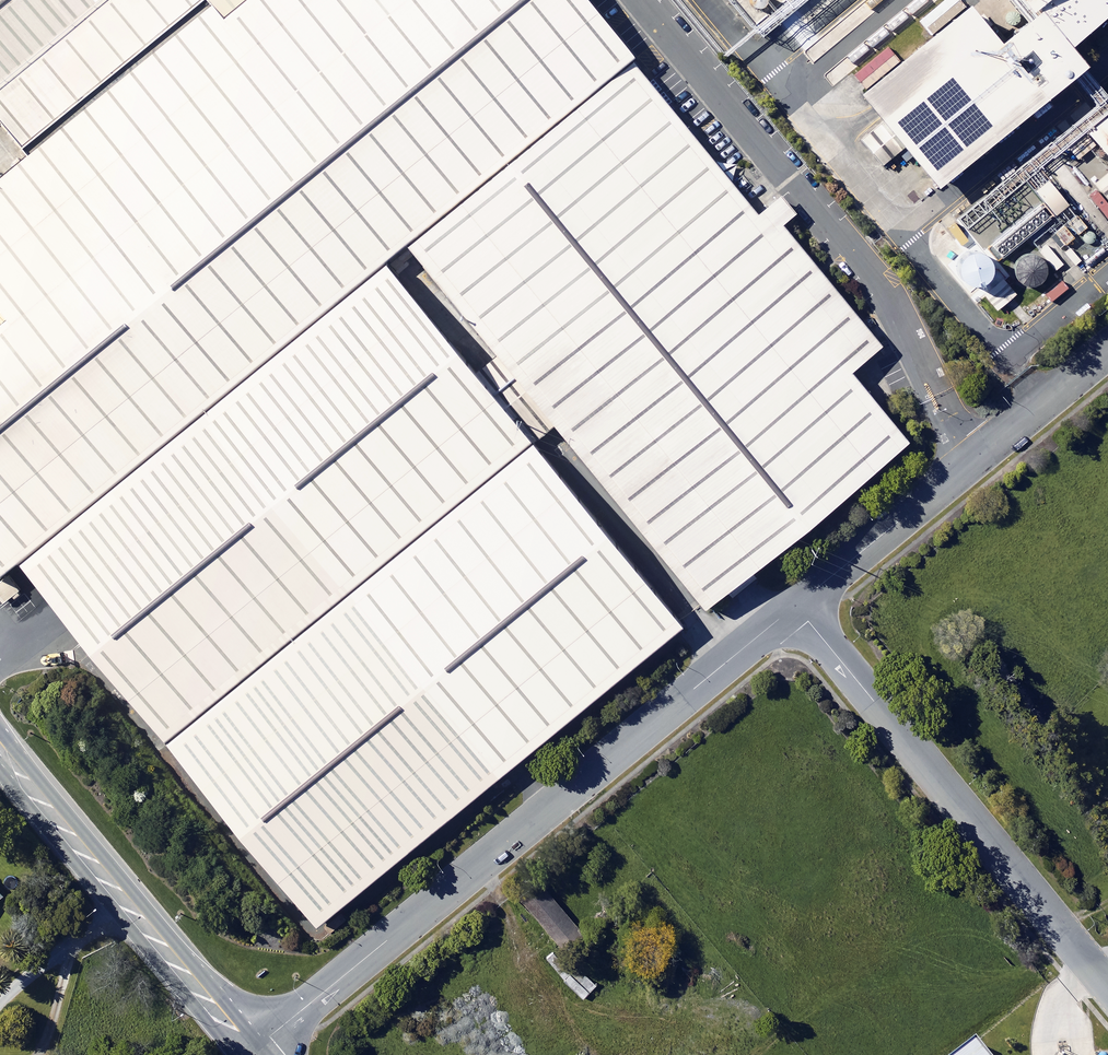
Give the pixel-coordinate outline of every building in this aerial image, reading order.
[(17,565),(385,265),(406,247),(634,61),(637,59),(589,0),(247,0),(224,19),(212,5),(27,156),(0,178),(0,310),(8,319),(0,326),(0,579),(17,565)] [(0,89),(0,123),(27,156),(212,5),(224,19),(247,0),(109,0),(0,89)] [(109,0),(0,0),(0,89),(109,0)] [(747,1),(752,7),(757,8),(761,7),(765,3),(765,0),(747,0),(747,1)] [(1050,15),(1015,43),(984,6),(874,96),(950,190),(1100,68),(1083,47),(1107,27),(1107,0),(1038,0),(1050,15)] [(759,214),(634,61),(406,247),(497,357),(554,427),(706,611),(911,444),(852,373),(884,347),(784,225),(797,214),(782,196),(759,214)] [(1062,223),(1052,231),(1063,243),(1072,234),(1062,223)] [(1045,243),(1038,250),(1055,269),(1062,263),(1045,243)] [(1021,286),(1029,287),(1037,285),(1041,281),(1044,277),(1044,271),(1043,266),(1038,259),(1034,257),(1028,256),(1020,258),(1015,264),(1013,272),(1014,278),(1017,282),(1021,286)] [(475,374),(385,265),(17,565),(316,928),(684,628),(533,445),(475,374)] [(982,292),(995,308),(1013,294),(1000,278),(982,292)] [(475,374),(533,445),(554,427),(497,357),(475,374)] [(973,1042),(958,1054),(984,1054),(973,1042)]
